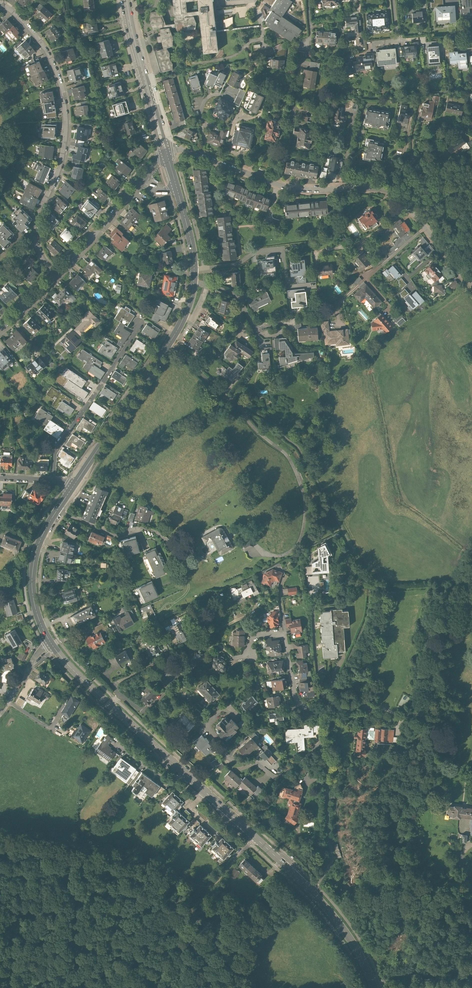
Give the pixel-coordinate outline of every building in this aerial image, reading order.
[(17,3),(28,10),(34,0),(19,0),(17,3)] [(93,0),(83,0),(84,12),(94,11),(93,0)] [(173,14),(174,14),(186,13),(185,1),(196,0),(172,0),(173,14)] [(196,0),(198,12),(200,31),(202,53),(217,51),(213,18),(212,6),(211,0),(213,0),(196,0)] [(265,25),(293,43),(301,30),(282,17),(292,2),(290,0),(277,0),(270,10),(274,12),(265,25)] [(338,0),(316,0),(317,9),(318,9),(318,10),(319,10),(320,11),(321,11),(322,10),(323,10),(323,9),(324,9),(323,5),(329,5),(329,6),(330,6),(330,7),(331,7),(332,7),(333,7),(333,6),(334,6),(334,5),(334,4),(338,4),(338,0)] [(463,19),(470,18),(469,6),(471,6),(471,0),(462,0),(463,19)] [(454,6),(443,7),(436,7),(437,16),(449,16),(450,20),(455,20),(454,6)] [(52,16),(43,7),(39,12),(36,15),(42,20),(43,18),(47,21),(52,16)] [(173,36),(169,28),(175,28),(175,24),(166,25),(160,11),(150,12),(149,20),(151,20),(150,25),(152,30),(159,29),(160,36),(157,37),(158,43),(161,42),(163,49),(157,51),(157,57),(160,61),(160,67),(163,72),(173,70),(173,64),(170,59),(170,53),(166,48),(173,46),(173,36)] [(177,31),(185,30),(185,33),(200,31),(198,12),(186,13),(174,14),(174,18),(173,22),(175,24),(175,28),(177,31)] [(417,14),(413,14),(413,23),(427,22),(426,16),(422,16),(422,12),(416,12),(417,14)] [(387,13),(367,15),(368,31),(374,30),(375,31),(382,31),(383,29),(389,29),(387,13)] [(355,33),(361,32),(359,17),(349,18),(349,19),(345,19),(346,26),(354,25),(355,33)] [(0,24),(0,27),(5,33),(6,31),(13,26),(7,19),(0,24)] [(19,33),(13,26),(6,31),(12,39),(12,38),(18,33),(19,33)] [(60,36),(53,26),(45,31),(52,41),(60,36)] [(363,46),(361,32),(355,33),(346,34),(347,40),(356,39),(357,46),(363,46)] [(21,37),(18,33),(12,38),(16,43),(20,39),(19,39),(21,37)] [(108,39),(98,42),(102,57),(112,55),(108,39)] [(25,40),(22,42),(17,47),(16,48),(20,53),(30,45),(25,40)] [(281,44),(273,48),(276,53),(289,46),(287,42),(282,45),(281,44)] [(34,50),(30,45),(20,53),(25,58),(34,50)] [(403,47),(401,47),(402,56),(405,56),(405,58),(417,57),(416,49),(415,46),(413,46),(403,47)] [(438,46),(426,47),(428,66),(440,65),(438,46)] [(396,48),(375,50),(375,54),(373,54),(374,61),(376,61),(376,67),(398,65),(397,57),(396,48)] [(73,49),(62,52),(63,56),(64,56),(66,62),(71,60),(76,59),(73,49)] [(273,50),(252,53),(253,60),(274,56),(273,50)] [(303,59),(304,52),(293,50),(293,57),(303,59)] [(458,63),(458,54),(458,52),(449,52),(450,56),(450,63),(458,63)] [(466,53),(458,54),(458,63),(459,68),(467,67),(466,53)] [(357,58),(357,61),(358,70),(364,69),(365,69),(370,68),(372,66),(371,62),(374,61),(373,54),(365,55),(365,57),(363,57),(362,57),(357,57),(357,58)] [(284,60),(272,60),(272,68),(283,68),(284,60)] [(358,70),(357,61),(353,61),(351,60),(346,61),(345,61),(344,62),(345,67),(346,68),(347,68),(348,73),(349,74),(353,73),(354,72),(354,71),(358,70)] [(39,62),(35,63),(30,65),(28,66),(32,75),(43,71),(39,62)] [(114,63),(105,66),(107,73),(108,73),(109,75),(117,73),(114,63)] [(79,67),(67,70),(70,82),(74,81),(80,79),(81,79),(80,75),(81,75),(79,67)] [(44,70),(43,71),(32,75),(36,84),(48,80),(44,70)] [(317,73),(304,70),(303,75),(305,76),(303,87),(313,89),(317,73)] [(219,72),(217,76),(215,82),(222,85),(226,75),(219,72)] [(234,72),(228,83),(236,87),(242,76),(234,72)] [(212,87),(215,82),(217,76),(209,73),(206,79),(208,80),(206,84),(212,87)] [(201,87),(197,75),(194,76),(195,77),(190,79),(193,89),(201,87)] [(163,82),(169,102),(178,100),(172,79),(163,82)] [(109,85),(110,91),(121,88),(119,82),(109,85)] [(76,87),(72,88),(75,99),(85,97),(83,90),(85,90),(84,86),(82,86),(76,87)] [(123,94),(121,88),(110,91),(112,97),(123,94)] [(233,104),(238,107),(246,92),(240,89),(233,104)] [(53,91),(41,93),(43,103),(54,101),(53,91)] [(253,92),(251,98),(260,102),(263,96),(253,92)] [(432,102),(430,101),(429,105),(426,104),(425,104),(425,103),(424,103),(423,104),(423,105),(423,106),(424,107),(423,109),(420,109),(419,117),(433,120),(436,104),(438,105),(440,97),(433,96),(432,102)] [(453,99),(444,97),(443,102),(448,103),(446,113),(462,115),(463,107),(452,105),(453,99)] [(251,98),(248,103),(258,108),(260,102),(251,98)] [(184,120),(178,100),(169,102),(175,123),(184,120)] [(232,107),(218,100),(213,111),(218,114),(217,116),(225,120),(232,107)] [(54,101),(43,103),(45,113),(47,113),(56,112),(54,101)] [(255,114),(258,108),(248,103),(245,109),(255,114)] [(81,106),(76,106),(76,110),(75,110),(75,115),(88,114),(87,110),(88,110),(88,105),(81,106)] [(129,113),(127,105),(122,107),(121,105),(116,106),(119,115),(129,113)] [(408,106),(401,105),(397,122),(408,125),(411,110),(407,109),(408,106)] [(342,108),(336,107),(333,124),(340,125),(339,128),(344,129),(346,117),(341,116),(342,108)] [(391,113),(367,108),(364,125),(387,130),(391,113)] [(309,111),(299,109),(297,120),(307,121),(309,111)] [(127,120),(116,123),(119,131),(122,131),(121,129),(126,128),(128,134),(134,133),(131,121),(127,122),(127,120)] [(265,133),(264,139),(274,142),(275,137),(278,137),(279,129),(277,129),(278,123),(268,121),(268,123),(267,123),(265,132),(265,133)] [(52,124),(46,124),(46,137),(59,137),(59,131),(59,124),(52,124)] [(234,130),(231,145),(250,149),(254,135),(252,134),(253,129),(238,126),(236,130),(234,130)] [(84,128),(78,127),(76,138),(87,140),(90,129),(84,128)] [(299,135),(296,147),(308,149),(311,130),(294,127),(293,134),(299,135)] [(227,131),(222,129),(219,137),(214,135),(214,133),(209,131),(207,136),(208,137),(206,143),(221,148),(227,131)] [(196,133),(188,130),(185,138),(195,142),(197,137),(195,137),(196,133)] [(445,145),(451,153),(462,146),(466,144),(462,139),(460,135),(445,145)] [(467,144),(463,138),(462,139),(466,144),(462,146),(465,152),(470,149),(470,148),(471,147),(471,142),(471,141),(467,144)] [(373,140),(367,139),(366,145),(367,146),(365,153),(364,153),(363,160),(370,161),(370,160),(376,161),(376,160),(381,161),(384,145),(379,144),(379,143),(373,141),(373,140)] [(54,147),(40,145),(38,157),(52,159),(54,147)] [(147,151),(139,145),(133,153),(132,152),(128,157),(132,160),(136,155),(141,159),(147,151)] [(88,149),(81,147),(78,146),(76,154),(73,153),(72,158),(73,158),(80,160),(85,161),(88,149)] [(342,159),(331,157),(328,170),(339,172),(342,159)] [(131,170),(117,159),(115,162),(118,165),(116,168),(126,177),(131,170)] [(291,163),(287,162),(285,174),(296,176),(298,164),(299,163),(291,161),(291,163)] [(41,167),(35,164),(34,168),(39,170),(36,179),(43,182),(44,180),(46,181),(47,179),(45,178),(47,172),(52,174),(54,170),(41,165),(41,167)] [(302,165),(298,164),(296,176),(307,178),(309,165),(303,164),(302,165)] [(318,167),(309,165),(307,178),(316,180),(318,167)] [(73,166),(71,176),(73,176),(73,177),(81,179),(83,169),(79,168),(73,166)] [(205,169),(193,170),(196,193),(197,193),(208,192),(205,169)] [(111,175),(106,182),(114,189),(120,182),(111,175)] [(63,187),(59,190),(66,197),(74,189),(69,184),(65,181),(61,186),(63,187)] [(24,191),(25,192),(37,198),(41,189),(29,182),(24,191)] [(69,184),(74,189),(76,190),(78,188),(71,182),(69,184)] [(249,190),(228,182),(223,194),(245,202),(249,191),(249,190)] [(98,196),(98,197),(103,202),(108,196),(103,191),(98,196)] [(210,191),(208,192),(197,193),(200,216),(212,215),(210,191)] [(270,200),(249,191),(245,202),(244,203),(266,211),(270,200)] [(38,198),(37,198),(25,192),(20,201),(32,208),(38,198)] [(54,204),(52,206),(59,213),(66,205),(62,200),(58,197),(53,203),(54,204)] [(88,200),(81,208),(88,214),(91,212),(92,213),(94,213),(95,212),(96,211),(97,209),(96,208),(95,206),(88,200)] [(154,211),(157,221),(169,218),(164,201),(149,205),(151,211),(154,211)] [(327,201),(310,202),(311,216),(328,214),(327,201)] [(285,218),(311,216),(310,202),(284,205),(285,218)] [(21,228),(26,232),(32,225),(29,222),(35,216),(23,206),(20,209),(19,208),(16,211),(20,215),(14,222),(21,228)] [(362,215),(359,217),(362,222),(364,221),(367,225),(377,219),(370,208),(361,214),(362,215)] [(126,216),(127,217),(133,223),(140,216),(133,209),(126,216)] [(60,220),(51,213),(47,218),(48,219),(45,222),(47,223),(51,227),(53,229),(60,220)] [(78,214),(71,221),(80,229),(87,221),(78,214)] [(127,217),(121,224),(127,229),(128,230),(134,224),(133,223),(127,217)] [(220,242),(222,242),(232,241),(229,217),(217,218),(220,242)] [(403,222),(400,219),(386,229),(387,231),(381,235),(384,239),(392,233),(391,231),(394,229),(403,222)] [(3,231),(12,238),(17,232),(11,226),(6,221),(2,225),(1,223),(0,225),(0,229),(3,231)] [(410,229),(404,221),(403,222),(394,229),(400,237),(405,233),(405,232),(410,229)] [(14,222),(11,226),(17,232),(21,228),(14,222)] [(166,225),(154,237),(162,246),(171,237),(167,234),(171,230),(166,225)] [(68,242),(70,240),(71,240),(72,240),(72,239),(73,238),(72,237),(74,235),(70,232),(71,231),(69,229),(68,230),(67,228),(60,235),(68,242)] [(117,228),(110,235),(115,240),(112,243),(122,251),(125,248),(124,247),(129,241),(122,235),(123,234),(117,228)] [(400,237),(393,242),(395,245),(388,250),(390,252),(414,235),(410,229),(405,232),(405,233),(400,237)] [(12,238),(3,231),(0,234),(0,240),(8,247),(15,240),(12,238)] [(419,241),(424,246),(428,243),(424,238),(419,241)] [(54,240),(47,247),(50,250),(55,256),(62,248),(54,240)] [(234,241),(232,241),(222,242),(224,260),(236,259),(234,241)] [(427,252),(421,244),(413,251),(420,258),(427,252)] [(105,246),(98,255),(104,260),(108,256),(110,257),(113,253),(105,246)] [(171,251),(161,254),(164,264),(174,262),(171,251)] [(363,251),(351,261),(360,270),(366,264),(368,266),(370,264),(372,262),(372,261),(363,251)] [(266,259),(257,260),(258,274),(276,272),(275,267),(278,267),(277,259),(275,260),(274,256),(265,257),(266,259)] [(376,258),(372,261),(372,262),(370,264),(373,267),(381,263),(376,258)] [(306,275),(304,260),(298,260),(298,262),(291,262),(292,270),(290,270),(291,277),(297,276),(305,275),(306,275)] [(92,261),(84,270),(86,272),(85,273),(86,274),(89,277),(94,271),(98,275),(102,271),(92,261)] [(427,267),(425,269),(428,273),(429,272),(433,275),(429,278),(433,282),(436,280),(443,273),(433,262),(427,267)] [(331,264),(318,265),(320,275),(332,274),(331,264)] [(388,273),(393,279),(395,277),(396,278),(398,276),(399,278),(403,274),(395,266),(394,267),(393,265),(388,270),(387,268),(383,272),(386,275),(388,273)] [(32,268),(24,276),(30,282),(38,274),(37,272),(39,271),(35,267),(34,269),(32,268)] [(231,275),(232,286),(240,285),(239,271),(231,271),(231,273),(228,273),(228,276),(231,275)] [(148,275),(140,273),(137,285),(149,288),(152,276),(148,275)] [(22,282),(15,275),(12,279),(18,284),(19,286),(22,282)] [(78,275),(70,284),(77,290),(81,285),(82,287),(86,283),(78,275)] [(177,277),(165,275),(161,294),(174,296),(177,277)] [(305,275),(297,276),(298,284),(306,283),(305,275)] [(353,283),(355,286),(362,280),(360,277),(353,283)] [(407,284),(402,278),(399,281),(400,282),(399,283),(400,284),(399,286),(402,289),(407,284)] [(460,284),(455,280),(449,285),(454,290),(460,284)] [(16,286),(11,282),(7,285),(13,291),(17,288),(16,286)] [(7,284),(2,289),(5,292),(0,297),(6,303),(11,299),(12,300),(17,295),(13,291),(7,285),(7,284)] [(361,288),(354,294),(361,301),(365,298),(374,308),(381,301),(366,284),(361,288)] [(438,285),(434,285),(434,292),(440,292),(440,294),(445,294),(445,290),(442,290),(442,284),(438,285)] [(56,293),(52,297),(60,304),(67,297),(68,299),(72,295),(72,294),(65,287),(57,295),(56,293)] [(295,293),(305,292),(304,289),(287,291),(288,298),(295,298),(295,293)] [(409,293),(405,289),(400,293),(404,297),(409,293)] [(424,300),(416,290),(411,294),(410,293),(405,297),(407,300),(405,302),(409,306),(410,305),(412,308),(416,305),(417,306),(424,300)] [(247,293),(249,299),(255,296),(254,294),(253,291),(247,293)] [(249,299),(248,300),(253,311),(258,309),(257,307),(271,301),(266,292),(255,296),(249,299)] [(305,292),(295,293),(295,298),(295,301),(291,302),(292,308),(307,307),(305,292)] [(158,305),(157,309),(168,315),(171,308),(168,306),(169,304),(157,299),(155,303),(158,305)] [(221,300),(219,313),(228,314),(230,302),(221,300)] [(55,315),(44,304),(36,312),(44,320),(48,317),(50,319),(55,315)] [(122,307),(115,318),(120,322),(122,317),(130,323),(135,315),(130,312),(131,310),(126,306),(125,309),(122,307)] [(101,321),(89,309),(81,317),(84,320),(75,329),(81,336),(85,332),(84,331),(92,323),(96,326),(101,321)] [(165,322),(168,315),(157,309),(151,320),(157,323),(159,319),(165,322)] [(398,312),(392,318),(400,326),(406,321),(398,312)] [(216,319),(209,314),(204,321),(207,323),(216,329),(217,327),(220,323),(215,320),(216,319)] [(375,322),(372,322),(373,330),(383,329),(385,332),(393,326),(382,314),(374,320),(375,322)] [(32,318),(24,325),(30,332),(34,329),(36,332),(41,328),(32,318)] [(328,321),(321,322),(322,331),(324,331),(324,332),(328,331),(328,330),(329,330),(328,321)] [(122,337),(117,344),(121,347),(130,333),(123,328),(124,325),(121,322),(114,332),(122,337)] [(146,325),(142,331),(154,340),(158,333),(151,328),(146,325)] [(193,336),(202,342),(207,334),(198,328),(193,336)] [(301,329),(298,329),(299,341),(318,339),(317,328),(301,329)] [(337,330),(328,331),(324,332),(326,345),(336,343),(337,346),(349,344),(348,329),(343,330),(343,329),(337,329),(337,330)] [(14,333),(5,341),(13,350),(21,343),(22,345),(27,341),(17,330),(13,333),(14,333)] [(81,340),(72,330),(61,340),(67,347),(66,348),(71,352),(80,344),(79,343),(81,340)] [(202,342),(193,336),(187,344),(196,350),(202,342)] [(286,338),(278,338),(278,348),(284,348),(285,355),(278,356),(279,365),(296,360),(296,356),(298,356),(298,358),(301,358),(301,360),(314,357),(314,352),(293,354),(293,348),(286,338)] [(137,339),(130,350),(134,352),(137,348),(141,351),(140,353),(143,355),(149,347),(144,344),(137,339)] [(117,347),(112,343),(107,340),(107,341),(103,347),(105,348),(103,352),(111,358),(117,350),(116,349),(117,347)] [(252,352),(235,340),(232,345),(229,343),(226,349),(229,351),(224,357),(224,359),(226,358),(229,360),(231,360),(233,357),(236,359),(241,353),(248,358),(252,352)] [(269,353),(269,357),(272,357),(272,348),(264,349),(264,353),(269,353)] [(83,368),(89,372),(89,371),(94,365),(100,369),(102,366),(101,365),(102,362),(83,349),(77,357),(86,363),(83,368)] [(0,366),(3,365),(4,367),(8,364),(6,362),(10,360),(4,353),(0,356),(0,366)] [(264,353),(262,353),(262,363),(258,363),(258,369),(270,368),(269,357),(269,353),(264,353)] [(119,366),(123,368),(125,365),(133,370),(138,363),(131,358),(126,355),(119,366)] [(39,357),(26,368),(32,374),(35,372),(36,373),(46,365),(39,357)] [(243,367),(238,362),(232,369),(228,366),(223,372),(232,380),(243,367)] [(94,365),(89,371),(100,379),(105,372),(100,369),(94,365)] [(61,375),(69,380),(81,388),(86,381),(69,369),(67,372),(65,371),(61,375)] [(116,371),(111,377),(120,383),(123,385),(127,379),(120,374),(116,371)] [(81,388),(69,380),(66,384),(67,385),(65,388),(84,400),(88,393),(81,388)] [(71,400),(52,387),(47,394),(55,400),(51,406),(57,409),(62,401),(64,399),(69,402),(71,400)] [(109,390),(104,387),(100,393),(112,401),(116,395),(109,390)] [(74,409),(62,401),(57,409),(63,413),(64,411),(70,415),(74,409)] [(99,406),(94,403),(90,409),(100,416),(105,410),(99,406)] [(47,425),(50,420),(53,416),(41,408),(35,417),(47,425)] [(83,419),(76,429),(80,432),(83,427),(91,433),(95,426),(88,422),(83,419)] [(64,429),(50,420),(47,425),(44,429),(57,438),(64,429)] [(72,434),(65,445),(69,447),(72,443),(80,448),(84,442),(77,438),(72,434)] [(74,458),(62,451),(58,456),(66,461),(64,464),(68,467),(74,458)] [(1,455),(1,463),(0,465),(6,465),(5,468),(10,469),(11,466),(12,466),(12,455),(1,455)] [(19,460),(18,469),(32,470),(32,461),(31,461),(31,457),(20,457),(20,460),(19,460)] [(38,470),(47,471),(48,459),(42,459),(42,462),(38,462),(38,470)] [(97,486),(92,497),(104,502),(109,492),(97,486)] [(33,491),(31,494),(29,498),(31,499),(30,501),(34,503),(35,501),(39,504),(45,494),(41,492),(35,489),(34,492),(33,491)] [(27,500),(29,498),(31,494),(26,491),(22,497),(27,500)] [(0,493),(0,505),(2,505),(2,509),(6,509),(7,505),(11,506),(12,494),(0,493)] [(92,497),(88,507),(99,512),(104,502),(92,497)] [(147,507),(140,505),(135,518),(148,522),(150,513),(153,514),(154,511),(146,509),(147,507)] [(111,517),(109,522),(117,525),(119,521),(117,520),(120,515),(125,517),(128,511),(116,506),(114,511),(113,512),(115,513),(112,518),(111,517)] [(95,523),(99,512),(88,507),(83,518),(95,523)] [(80,530),(71,524),(65,532),(74,538),(80,530)] [(218,527),(200,536),(204,543),(211,539),(220,554),(232,547),(222,528),(221,527),(220,527),(219,527),(218,527)] [(104,536),(92,531),(88,539),(96,543),(96,541),(101,543),(104,536)] [(21,541),(5,535),(1,544),(18,551),(21,541)] [(136,536),(121,540),(125,555),(140,551),(136,536)] [(252,546),(249,539),(240,544),(243,550),(252,546)] [(68,542),(63,541),(61,551),(73,554),(75,545),(68,543),(68,542)] [(320,559),(314,562),(314,566),(314,571),(316,571),(329,570),(328,555),(331,553),(327,542),(319,547),(320,559)] [(156,547),(145,552),(146,555),(147,560),(149,565),(152,570),(155,574),(156,577),(167,572),(165,567),(167,567),(161,551),(159,552),(156,547)] [(73,554),(61,551),(59,559),(71,562),(73,554)] [(314,571),(314,566),(307,566),(307,574),(316,573),(316,571),(314,571)] [(68,569),(57,569),(57,580),(67,581),(68,569)] [(263,573),(260,583),(269,585),(271,581),(275,579),(278,580),(281,572),(272,569),(263,573)] [(153,581),(138,588),(144,602),(159,596),(153,581)] [(258,593),(253,582),(248,584),(252,592),(253,595),(258,593)] [(244,596),(252,592),(248,584),(235,591),(236,596),(235,596),(237,602),(245,600),(244,596)] [(74,589),(63,593),(66,601),(70,600),(71,603),(78,601),(74,589)] [(13,599),(4,602),(8,615),(17,612),(13,599)] [(153,610),(150,604),(138,609),(146,628),(158,623),(155,615),(152,616),(153,618),(149,620),(145,613),(153,610)] [(91,606),(73,615),(74,616),(71,617),(75,624),(77,623),(78,624),(96,615),(91,606)] [(321,626),(321,635),(343,633),(343,627),(349,627),(348,611),(341,611),(341,609),(330,609),(330,611),(319,612),(320,622),(322,622),(322,626),(321,626)] [(133,620),(128,611),(126,613),(127,615),(121,618),(120,616),(114,620),(120,631),(134,623),(133,620)] [(276,611),(271,611),(272,614),(268,614),(269,616),(266,617),(267,622),(268,622),(269,626),(270,626),(270,627),(274,626),(277,625),(277,623),(278,623),(277,620),(278,620),(276,611)] [(290,618),(284,619),(286,627),(290,626),(291,633),(295,632),(296,637),(300,636),(299,632),(301,631),(299,619),(291,620),(290,618)] [(180,621),(169,627),(173,634),(174,633),(179,643),(187,639),(185,636),(187,635),(180,621)] [(93,628),(95,633),(100,630),(105,640),(118,633),(114,626),(109,628),(105,622),(93,628)] [(15,629),(6,634),(13,647),(22,642),(15,629)] [(91,635),(86,637),(90,646),(92,645),(93,648),(106,641),(105,640),(100,630),(95,633),(96,634),(92,636),(91,635)] [(245,631),(235,630),(235,633),(232,633),(232,637),(233,637),(233,642),(232,642),(232,646),(244,646),(244,642),(242,642),(243,636),(244,636),(245,631)] [(344,651),(343,633),(321,635),(322,643),(324,643),(324,647),(322,647),(323,658),(337,657),(337,651),(344,651)] [(150,655),(154,653),(155,656),(158,654),(157,652),(159,650),(152,637),(143,641),(150,655)] [(273,641),(265,643),(266,648),(267,648),(268,656),(281,654),(280,646),(279,640),(273,641)] [(301,642),(293,643),(293,648),(297,647),(298,653),(296,653),(296,657),(305,656),(305,652),(308,652),(307,645),(301,646),(301,642)] [(169,649),(167,643),(161,646),(164,652),(169,649)] [(187,655),(184,657),(185,658),(189,667),(197,663),(196,659),(202,654),(196,648),(187,655)] [(124,650),(114,655),(119,666),(120,667),(121,667),(122,668),(123,667),(124,665),(124,663),(129,661),(124,650)] [(187,655),(184,651),(178,654),(181,660),(185,658),(184,657),(187,655)] [(27,655),(21,652),(18,657),(24,660),(27,655)] [(225,662),(217,655),(215,657),(214,657),(212,659),(212,660),(213,661),(211,663),(212,664),(212,665),(212,666),(213,668),(216,667),(221,672),(223,672),(225,670),(225,668),(225,667),(225,662)] [(2,659),(5,671),(11,670),(16,668),(12,656),(2,659)] [(277,661),(266,663),(269,675),(271,675),(271,671),(278,670),(279,673),(284,673),(282,660),(277,661)] [(302,661),(296,661),(296,665),(298,665),(298,672),(305,671),(307,671),(306,663),(302,664),(302,661)] [(177,676),(174,670),(177,669),(174,662),(162,668),(168,681),(173,678),(177,676)] [(5,671),(2,677),(1,682),(7,683),(8,679),(9,677),(12,676),(11,670),(5,671)] [(50,678),(39,671),(34,679),(45,686),(50,678)] [(306,678),(305,671),(298,672),(299,676),(297,676),(298,679),(299,679),(306,678)] [(275,681),(266,682),(267,687),(272,687),(272,690),(286,688),(285,679),(281,680),(275,681)] [(219,695),(206,680),(197,689),(210,703),(219,695)] [(299,683),(298,683),(299,691),(306,690),(307,690),(307,687),(306,682),(299,683)] [(156,694),(147,686),(143,690),(146,693),(140,699),(146,704),(156,694)] [(37,692),(33,689),(28,697),(32,700),(39,704),(43,698),(44,696),(37,692)] [(40,689),(37,692),(44,696),(43,698),(46,700),(50,695),(40,689)] [(252,696),(242,704),(247,710),(257,702),(252,696)] [(275,696),(266,698),(267,707),(273,707),(273,705),(278,705),(277,700),(279,700),(279,697),(275,697),(275,696)] [(78,701),(71,697),(61,712),(64,714),(69,717),(78,701)] [(19,698),(16,703),(22,707),(25,702),(19,698)] [(190,712),(192,714),(196,718),(200,713),(194,708),(190,712)] [(282,712),(268,714),(269,722),(274,721),(275,724),(278,723),(278,720),(283,719),(282,712)] [(183,714),(174,724),(181,730),(189,720),(187,718),(183,714)] [(192,714),(187,718),(189,720),(192,723),(196,718),(192,714)] [(237,726),(230,718),(224,724),(220,720),(215,724),(217,727),(214,730),(222,739),(237,726)] [(253,729),(243,718),(237,724),(247,734),(253,729)] [(192,723),(189,720),(181,730),(179,732),(183,736),(194,724),(192,723)] [(81,724),(72,736),(82,743),(91,731),(81,724)] [(304,729),(285,730),(286,743),(298,742),(298,751),(303,751),(303,739),(313,738),(312,732),(319,731),(318,724),(303,725),(304,729)] [(366,729),(357,728),(357,734),(354,734),(354,738),(357,738),(355,756),(365,756),(365,752),(364,752),(365,739),(374,739),(374,741),(380,742),(380,740),(386,740),(386,742),(392,742),(393,730),(375,729),(375,731),(366,730),(366,729)] [(107,734),(96,749),(104,756),(103,757),(109,761),(109,760),(115,753),(110,749),(110,748),(107,746),(113,738),(107,734)] [(201,735),(193,742),(199,749),(200,749),(200,748),(197,744),(204,738),(201,735)] [(205,738),(204,738),(197,744),(200,748),(200,749),(205,755),(213,748),(207,742),(208,741),(205,738)] [(250,739),(238,750),(244,757),(257,745),(250,739)] [(263,752),(260,755),(264,760),(265,759),(269,755),(271,753),(267,749),(263,752)] [(119,756),(115,753),(109,760),(114,763),(119,756)] [(222,755),(217,758),(221,763),(226,760),(222,755)] [(275,761),(269,755),(265,759),(271,765),(275,761)] [(139,771),(121,758),(113,769),(117,772),(118,771),(126,776),(125,778),(131,782),(139,771)] [(221,763),(217,758),(210,763),(214,768),(216,766),(221,763)] [(241,782),(230,771),(224,778),(235,788),(238,785),(241,782)] [(145,792),(153,781),(142,772),(132,785),(135,787),(132,791),(137,795),(141,789),(145,792)] [(244,778),(241,782),(238,785),(250,795),(256,789),(244,778)] [(166,791),(153,781),(145,792),(152,797),(156,799),(166,791)] [(281,796),(284,788),(281,787),(278,798),(289,801),(293,803),(294,800),(281,796)] [(302,791),(297,790),(297,792),(293,791),(284,788),(281,796),(294,800),(298,802),(302,791)] [(172,793),(162,804),(173,814),(183,804),(172,793)] [(293,803),(289,801),(287,806),(290,807),(287,816),(284,819),(293,826),(298,820),(296,818),(300,804),(298,803),(297,804),(293,803)] [(453,804),(453,806),(447,805),(446,811),(452,812),(451,817),(459,818),(460,816),(467,817),(471,817),(470,826),(471,826),(470,831),(471,831),(471,834),(471,807),(461,806),(461,805),(453,804)] [(178,812),(170,821),(177,827),(185,818),(178,812)] [(210,819),(202,812),(201,812),(199,812),(198,813),(198,814),(199,815),(206,823),(210,819)] [(185,818),(177,827),(182,831),(189,822),(185,818)] [(178,835),(182,831),(177,827),(170,821),(167,825),(178,835)] [(200,824),(197,821),(195,821),(192,825),(192,826),(196,830),(200,826),(200,824)] [(200,826),(196,830),(204,837),(208,833),(200,826)] [(204,837),(196,830),(193,833),(201,840),(204,837)] [(201,840),(193,833),(189,837),(198,844),(201,840)] [(212,836),(208,833),(204,837),(201,840),(198,844),(201,847),(212,836)] [(226,849),(229,845),(222,838),(218,842),(226,849)] [(226,849),(218,842),(215,845),(223,853),(226,849)] [(223,853),(215,845),(212,849),(219,856),(223,853)] [(223,853),(219,856),(223,861),(234,849),(229,845),(226,849),(223,853)] [(247,875),(253,869),(245,861),(239,868),(247,875)] [(240,873),(235,869),(229,876),(234,880),(240,873)] [(262,877),(253,869),(247,875),(256,883),(257,882),(261,878),(262,877)]
